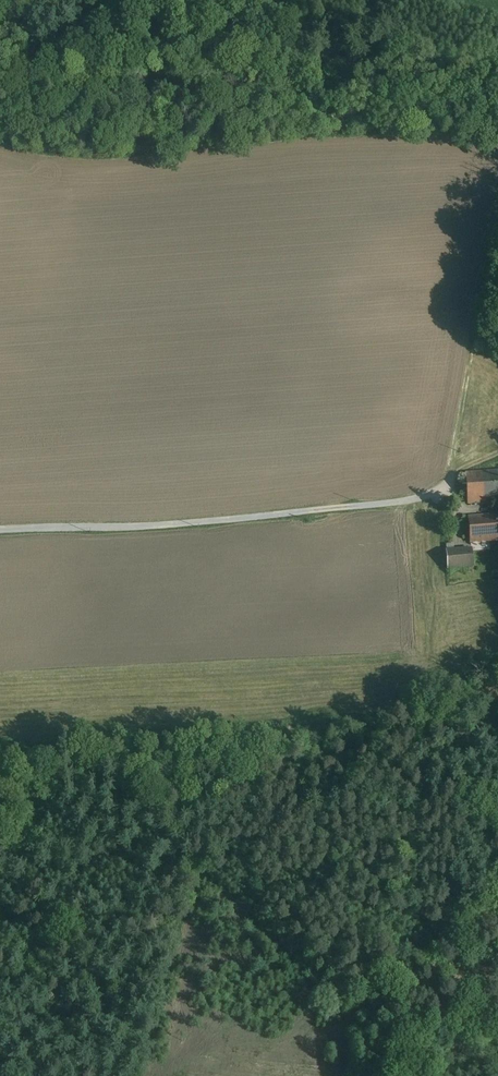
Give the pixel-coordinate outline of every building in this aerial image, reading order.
[(466,473),(468,503),(484,502),(484,504),(488,504),(488,501),(497,501),(497,471),(466,473)] [(470,521),(471,544),(497,542),(497,520),(470,521)] [(471,550),(444,553),(445,569),(472,566),(471,550)]
